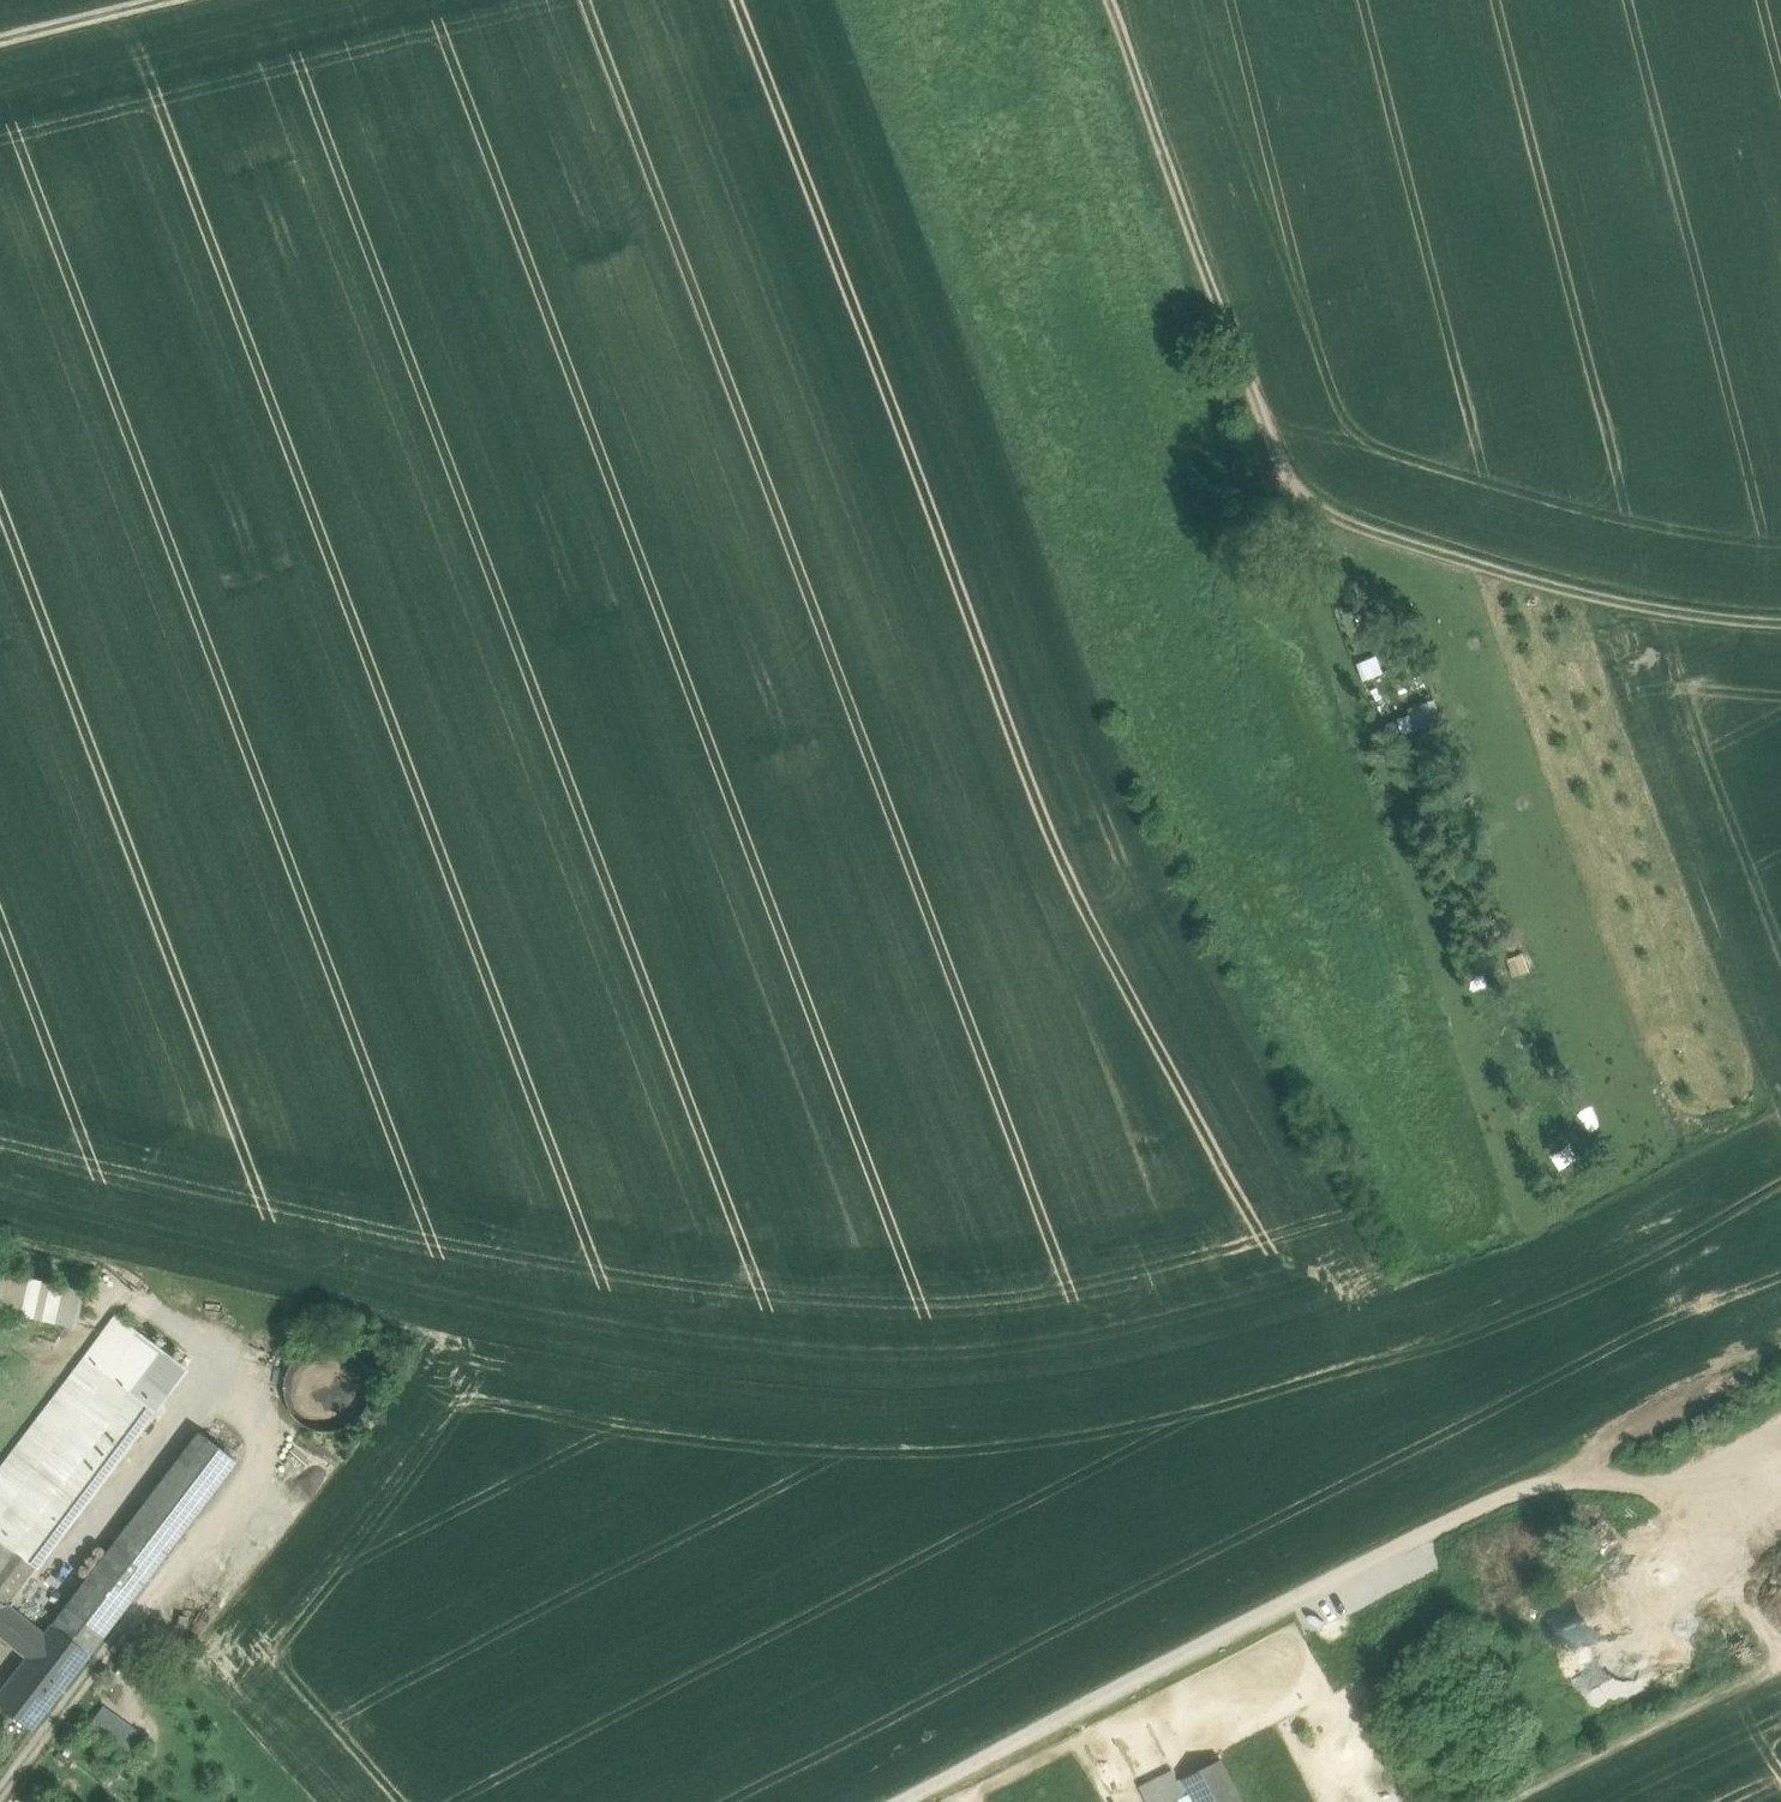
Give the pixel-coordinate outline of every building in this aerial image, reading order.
[(0,1272),(0,1303),(71,1320),(78,1290),(0,1272)] [(113,1318),(71,1374),(124,1414),(167,1358),(113,1318)] [(367,1404),(370,1388),(367,1371),(357,1357),(343,1348),(326,1345),(310,1348),(296,1358),(287,1372),(283,1389),(287,1405),(297,1419),(311,1428),(327,1431),(344,1428),(358,1418),(367,1404)] [(128,1416),(142,1427),(183,1371),(167,1358),(124,1414),(128,1417),(128,1416)] [(0,1467),(0,1540),(34,1566),(36,1567),(142,1427),(128,1416),(128,1417),(124,1414),(71,1374),(0,1467)] [(198,1432),(52,1623),(90,1653),(236,1461),(198,1432)] [(0,1540),(0,1599),(6,1603),(34,1566),(0,1540)] [(1614,1600),(1555,1635),(1566,1653),(1625,1619),(1614,1600)] [(6,1603),(0,1611),(0,1636),(14,1647),(32,1625),(6,1603)] [(0,1691),(0,1705),(32,1729),(90,1653),(52,1623),(44,1634),(27,1657),(0,1691)] [(32,1625),(14,1647),(27,1657),(44,1634),(32,1625)] [(125,1750),(133,1736),(100,1717),(92,1730),(125,1750)] [(1196,1801),(1244,1801),(1222,1759),(1184,1778),(1191,1792),(1196,1801)] [(1178,1799),(1185,1795),(1173,1770),(1141,1786),(1149,1801),(1171,1801),(1178,1799)] [(1191,1792),(1185,1795),(1178,1799),(1180,1801),(1196,1801),(1191,1792)]
